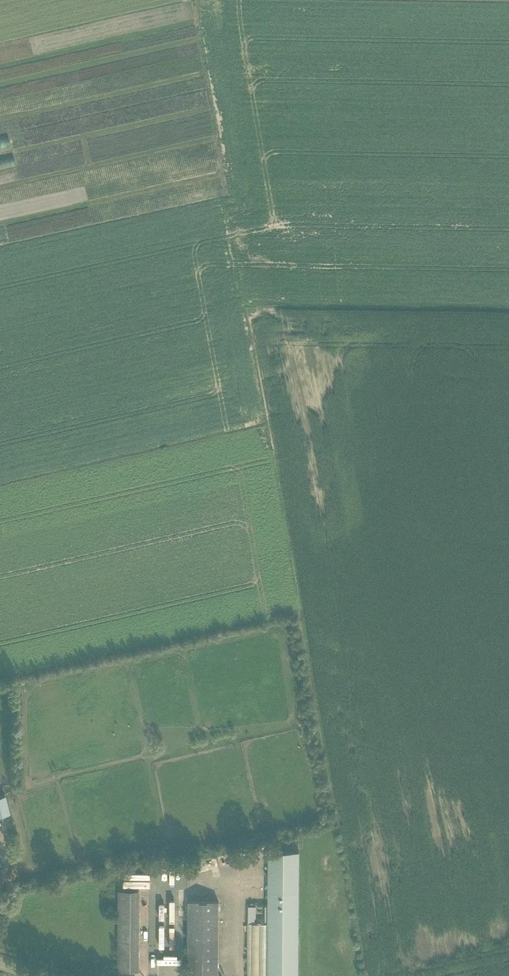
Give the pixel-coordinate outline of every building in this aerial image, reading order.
[(7,167),(14,165),(11,157),(4,159),(7,167)] [(9,812),(5,794),(0,795),(0,814),(9,812)] [(297,851),(268,850),(268,975),(297,975),(297,851)] [(119,891),(121,969),(139,969),(137,890),(119,891)] [(218,901),(188,901),(188,975),(218,975),(218,901)]
